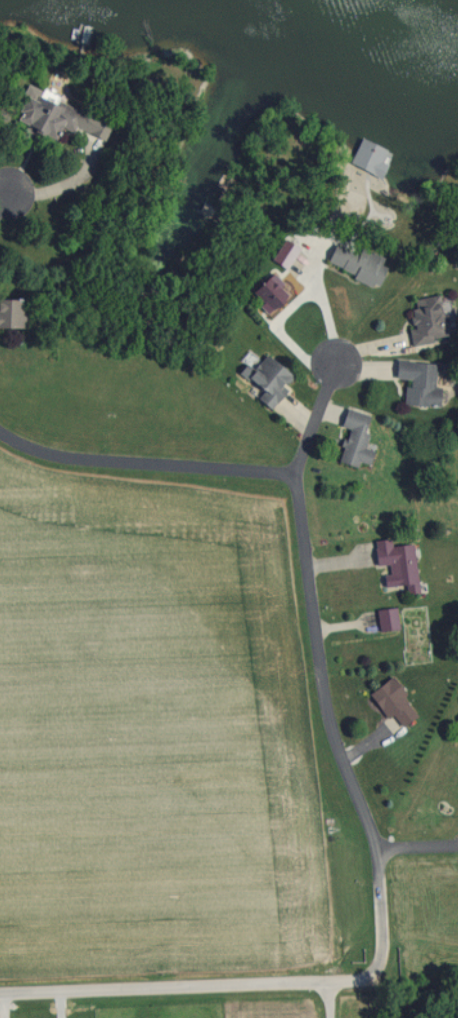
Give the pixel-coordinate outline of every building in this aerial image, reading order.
[(13,120),(28,125),(26,133),(53,142),(58,126),(74,131),(82,110),(55,101),(57,94),(25,84),(13,120)] [(387,259),(360,247),(358,254),(334,243),(325,264),(375,286),(387,259)] [(272,314),(293,296),(272,271),(250,289),(272,314)] [(448,338),(441,294),(408,299),(414,343),(448,338)] [(0,299),(0,328),(24,328),(24,299),(0,299)] [(294,378),(264,354),(253,368),(245,362),(238,372),(262,391),(256,399),(269,409),(294,378)] [(404,404),(438,406),(439,386),(434,386),(436,362),(396,360),(395,378),(406,379),(404,404)] [(369,464),(373,449),(362,446),(370,415),(345,408),(340,427),(347,428),(338,461),(356,466),(358,461),(369,464)] [(413,543),(390,545),(390,539),(373,540),(376,566),(388,565),(389,574),(382,574),(383,587),(405,585),(405,594),(417,593),(413,543)] [(378,631),(397,630),(397,607),(377,608),(378,631)] [(418,714),(390,677),(369,693),(398,730),(418,714)]
